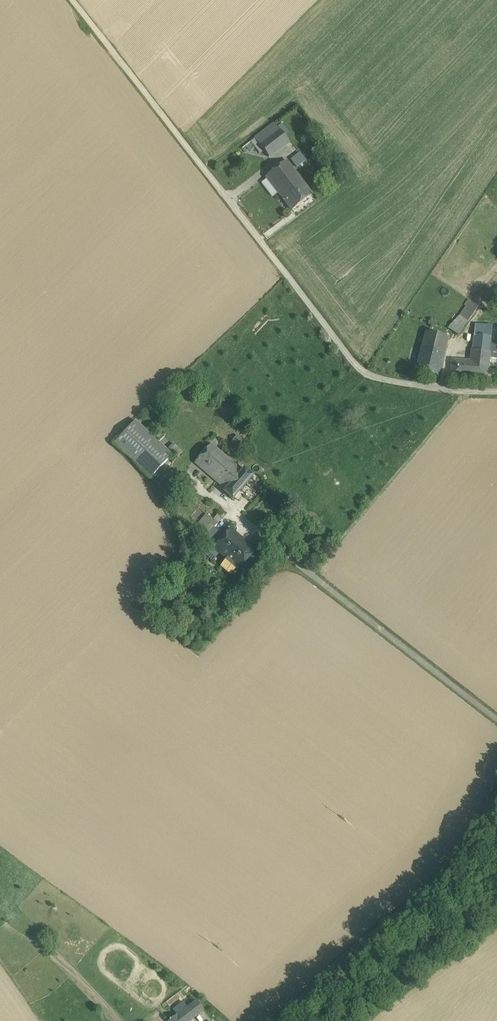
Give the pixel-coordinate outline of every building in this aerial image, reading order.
[(275,125),(255,140),(264,151),(270,158),(289,143),(275,125)] [(264,151),(255,140),(251,143),(260,154),(264,151)] [(301,152),(291,158),(297,167),(307,160),(301,152)] [(312,195),(286,162),(266,177),(292,210),(312,195)] [(468,300),(464,305),(466,307),(459,316),(460,316),(468,321),(478,307),(468,300)] [(449,328),(459,335),(468,321),(460,316),(449,328)] [(474,324),(471,362),(452,361),(451,376),(488,379),(489,363),(490,344),(492,326),(474,324)] [(443,336),(426,332),(417,369),(438,375),(448,338),(443,336)] [(490,344),(489,363),(496,363),(496,345),(490,344)] [(166,451),(136,422),(115,443),(152,477),(169,458),(172,456),(166,451)] [(183,452),(174,443),(166,451),(172,456),(169,458),(173,462),(183,452)] [(241,471),(211,444),(194,463),(224,490),(220,495),(229,502),(252,477),(243,469),(241,471)] [(213,520),(206,514),(198,523),(209,533),(214,528),(217,524),(213,520)] [(222,518),(218,514),(213,520),(217,524),(222,518)] [(214,528),(209,533),(204,539),(216,549),(226,538),(214,528)] [(226,538),(216,549),(227,559),(243,540),(232,531),(226,538)] [(227,559),(220,566),(231,576),(254,550),(243,540),(227,559)] [(273,548),(264,541),(258,548),(263,551),(257,559),(261,563),(273,548)] [(192,596),(184,590),(182,593),(190,600),(192,596)] [(177,1017),(176,1016),(170,1020),(193,1020),(192,1019),(203,1010),(197,1002),(177,1017)]
